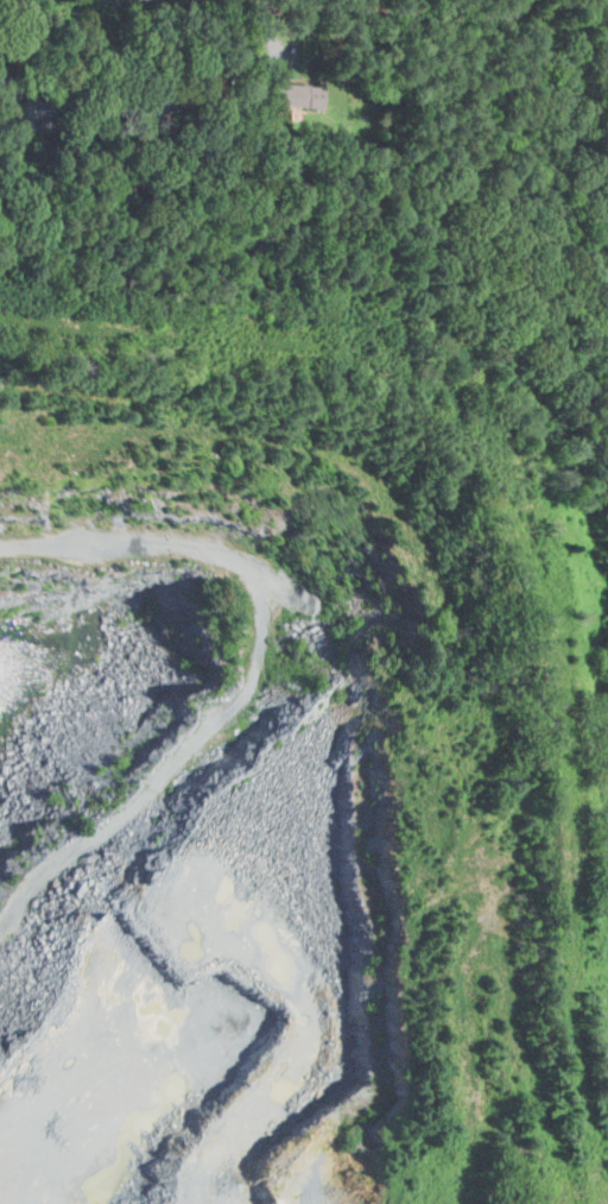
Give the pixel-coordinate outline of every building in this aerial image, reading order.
[(320,109),(320,86),(270,84),(270,107),(320,109)]
